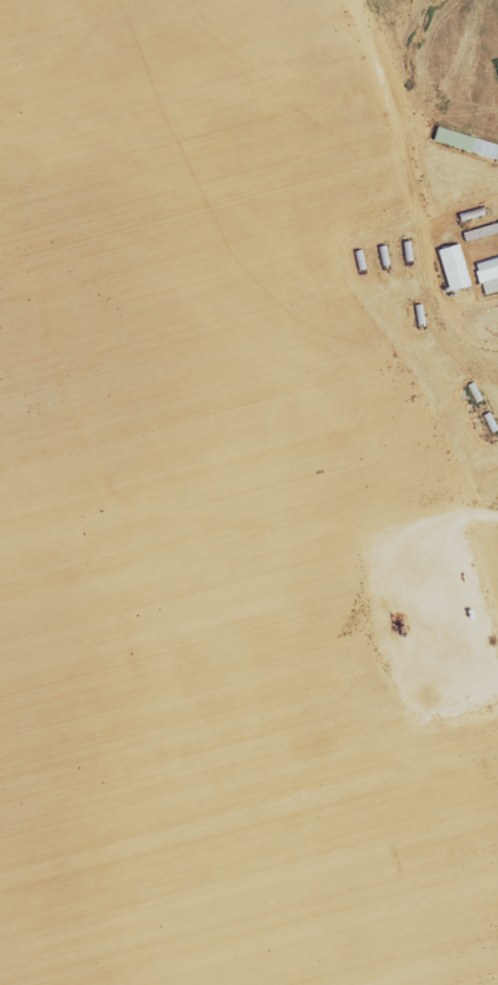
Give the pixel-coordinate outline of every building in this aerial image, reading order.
[(437,127),(433,141),(495,160),(497,150),(497,145),(437,127)] [(497,234),(497,223),(464,231),(466,241),(497,234)] [(470,286),(459,244),(438,250),(450,292),(470,286)] [(476,262),(484,294),(497,291),(497,257),(476,262)]
